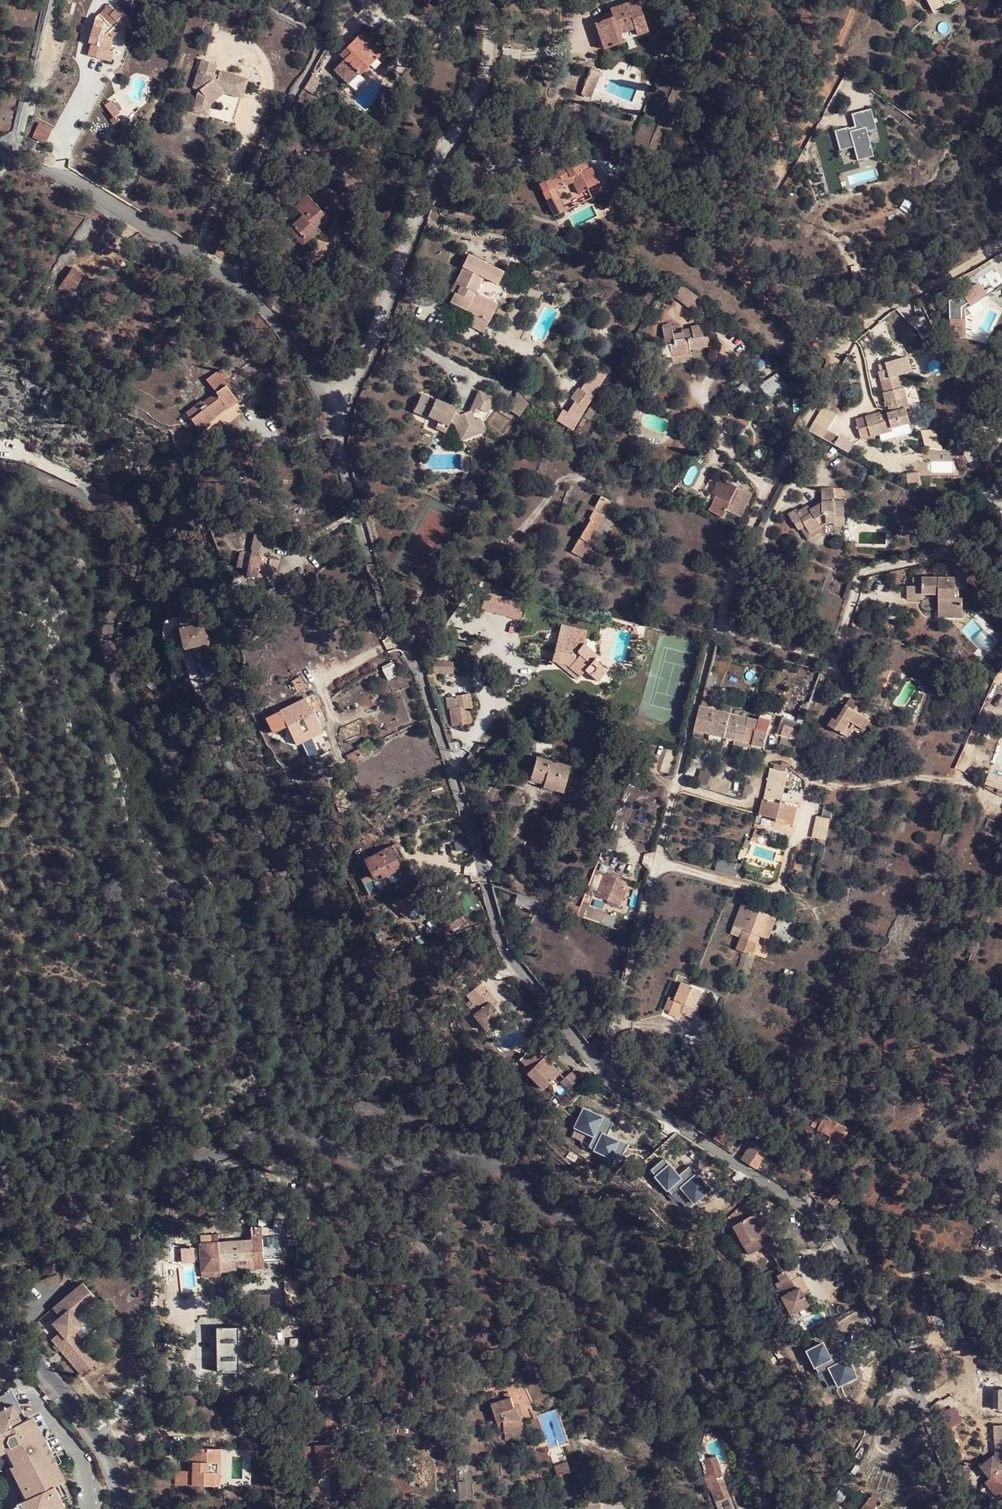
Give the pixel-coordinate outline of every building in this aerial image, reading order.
[(596,22),(604,47),(649,33),(639,0),(633,0),(610,7),(614,17),(596,22)] [(920,6),(924,4),(922,0),(920,0),(913,3),(916,8),(920,6)] [(951,3),(950,0),(922,0),(924,4),(920,6),(927,20),(938,15),(935,10),(951,3)] [(954,8),(951,3),(935,10),(938,15),(954,8)] [(133,24),(130,22),(119,10),(109,6),(95,16),(86,41),(91,43),(87,54),(104,61),(109,46),(112,36),(108,34),(117,26),(123,31),(123,33),(127,30),(133,24)] [(940,19),(938,15),(927,20),(929,25),(940,19)] [(123,33),(123,31),(117,26),(108,34),(112,36),(115,37),(124,40),(127,30),(123,33)] [(383,54),(361,32),(346,48),(350,52),(333,70),(347,85),(357,74),(360,77),(383,54)] [(686,55),(692,41),(679,36),(673,50),(686,55)] [(116,48),(109,46),(104,61),(111,64),(116,48)] [(245,99),(251,81),(226,73),(221,75),(219,82),(212,79),(218,64),(203,60),(193,89),(200,91),(194,112),(206,116),(211,102),(228,90),(231,95),(245,99)] [(590,66),(589,68),(578,92),(588,97),(597,75),(600,76),(602,71),(590,66)] [(320,79),(311,75),(303,90),(313,94),(320,79)] [(231,95),(228,90),(211,102),(206,116),(212,119),(219,102),(231,95)] [(101,107),(95,114),(104,123),(111,116),(101,107)] [(867,132),(876,130),(871,109),(851,113),(854,126),(828,132),(833,152),(854,147),(857,160),(873,156),(867,132)] [(36,122),(31,136),(46,141),(51,127),(36,122)] [(580,172),(575,162),(567,167),(566,166),(546,175),(548,179),(539,183),(555,214),(566,209),(557,190),(573,182),(579,194),(590,189),(582,171),(580,172)] [(288,230),(296,238),(301,234),(304,238),(315,229),(317,231),(328,220),(308,197),(295,208),(302,216),(288,230)] [(301,234),(296,238),(304,248),(319,233),(317,231),(315,229),(304,238),(301,234)] [(225,248),(218,246),(217,248),(216,251),(223,254),(224,252),(225,248)] [(451,303),(474,314),(491,322),(513,276),(469,255),(463,267),(464,268),(453,293),(455,294),(451,303)] [(68,297),(82,276),(71,268),(56,290),(68,297)] [(970,306),(987,296),(980,284),(963,294),(970,306)] [(697,300),(681,287),(674,297),(691,310),(697,300)] [(491,322),(474,314),(467,330),(484,338),(491,322)] [(888,327),(898,348),(921,338),(910,316),(888,327)] [(670,346),(671,352),(690,351),(712,350),(710,337),(703,337),(703,326),(691,327),(692,335),(684,336),(684,332),(674,333),(674,328),(663,329),(665,346),(670,346)] [(900,374),(881,378),(884,390),(889,405),(891,412),(876,416),(875,414),(857,418),(862,440),(913,429),(913,425),(900,374)] [(212,391),(225,384),(220,376),(208,385),(212,391)] [(227,387),(225,384),(212,391),(201,400),(200,399),(184,410),(200,433),(211,426),(210,423),(214,419),(210,412),(223,404),(227,410),(235,403),(225,389),(227,387)] [(577,387),(570,398),(580,403),(586,393),(577,387)] [(429,409),(427,415),(442,422),(441,426),(450,430),(455,418),(462,422),(468,435),(491,426),(488,418),(482,416),(479,411),(481,407),(490,407),(497,394),(480,388),(470,410),(426,393),(421,405),(429,409)] [(515,394),(506,410),(519,416),(527,400),(515,394)] [(214,419),(227,410),(223,404),(210,412),(214,419)] [(419,411),(427,415),(429,409),(421,405),(419,411)] [(584,411),(577,407),(566,422),(573,426),(584,411)] [(604,439),(591,431),(586,439),(599,447),(604,439)] [(828,482),(828,491),(829,499),(818,504),(814,498),(804,505),(802,504),(794,508),(803,526),(807,524),(813,534),(831,527),(829,522),(826,519),(832,516),(834,519),(839,520),(843,520),(850,520),(849,496),(841,496),(842,482),(828,482)] [(735,487),(732,494),(726,510),(741,516),(750,494),(735,487)] [(726,510),(732,494),(719,489),(708,512),(721,519),(726,510)] [(829,499),(828,491),(814,498),(818,504),(829,499)] [(591,510),(582,505),(573,521),(582,526),(569,552),(580,558),(609,501),(598,496),(591,510)] [(271,556),(275,541),(256,536),(250,554),(243,552),(239,565),(247,568),(245,577),(257,581),(258,577),(266,578),(274,580),(278,563),(264,560),(265,555),(271,556)] [(953,579),(912,577),(913,585),(906,584),(905,599),(923,600),(923,594),(935,595),(934,618),(962,619),(963,598),(955,598),(956,589),(966,590),(966,571),(953,570),(953,579)] [(524,604),(485,591),(480,609),(518,622),(524,604)] [(896,604),(887,604),(886,618),(895,620),(896,604)] [(177,631),(181,653),(206,647),(202,627),(177,631)] [(564,655),(566,648),(569,640),(558,637),(550,665),(567,670),(578,680),(585,674),(597,687),(607,676),(596,666),(601,661),(583,646),(579,652),(574,659),(564,655)] [(993,653),(1001,658),(1001,638),(993,653)] [(579,652),(566,648),(564,655),(574,659),(579,652)] [(453,673),(453,662),(436,662),(436,673),(453,673)] [(305,689),(303,685),(298,677),(289,681),(295,693),(305,689)] [(480,717),(473,693),(463,696),(467,709),(462,710),(464,716),(469,715),(470,720),(480,717)] [(709,699),(701,697),(698,706),(706,708),(709,699)] [(846,697),(837,713),(835,717),(831,714),(824,725),(845,737),(853,724),(856,725),(862,715),(860,713),(864,706),(846,697)] [(295,722),(299,732),(314,725),(303,699),(265,715),(273,732),(295,722)] [(703,731),(724,736),(730,714),(706,708),(698,706),(692,728),(693,728),(703,731)] [(735,709),(733,715),(745,718),(747,712),(735,709)] [(745,718),(733,715),(730,714),(724,736),(738,740),(747,742),(752,744),(756,728),(746,726),(748,719),(745,718)] [(869,719),(862,715),(856,725),(863,729),(869,719)] [(761,722),(748,719),(746,726),(756,728),(758,729),(761,722)] [(299,732),(300,735),(315,727),(314,725),(299,732)] [(315,727),(300,735),(302,739),(317,732),(315,727)] [(693,728),(691,736),(701,739),(703,731),(693,728)] [(764,747),(768,731),(758,729),(756,728),(752,744),(764,747)] [(788,737),(780,734),(778,742),(786,745),(788,737)] [(795,744),(797,739),(788,737),(786,745),(794,747),(795,744)] [(362,761),(377,750),(370,740),(356,750),(362,761)] [(747,742),(738,740),(736,745),(746,748),(747,742)] [(781,768),(787,759),(782,756),(781,762),(775,760),(774,766),(781,768)] [(535,759),(530,778),(542,781),(541,788),(553,792),(554,788),(562,790),(569,769),(535,759)] [(791,763),(787,759),(781,768),(784,769),(789,772),(791,763)] [(774,766),(769,764),(766,780),(777,784),(778,784),(778,783),(781,768),(774,766)] [(542,781),(530,778),(525,776),(523,783),(541,788),(542,781)] [(707,789),(727,795),(731,781),(711,776),(707,789)] [(766,780),(758,814),(774,818),(785,821),(789,807),(773,803),(778,784),(777,784),(766,780)] [(780,784),(778,784),(773,803),(789,807),(785,821),(774,818),(773,822),(787,826),(793,806),(776,800),(781,785),(780,784)] [(833,808),(837,792),(826,789),(821,805),(833,808)] [(825,841),(830,819),(816,816),(810,837),(825,841)] [(378,875),(395,867),(387,849),(359,861),(371,883),(380,879),(378,875)] [(398,873),(395,867),(378,875),(380,879),(381,881),(398,873)] [(620,881),(621,876),(603,869),(595,892),(609,897),(610,892),(621,896),(623,897),(627,884),(624,883),(620,881)] [(610,892),(609,897),(619,901),(621,896),(610,892)] [(400,918),(418,904),(410,894),(391,907),(400,918)] [(591,907),(580,903),(575,914),(587,918),(591,907)] [(737,936),(748,906),(742,904),(731,934),(737,936)] [(767,913),(748,906),(737,936),(744,939),(757,943),(767,913)] [(587,918),(598,923),(603,911),(591,907),(587,918)] [(767,947),(778,917),(767,913),(757,943),(759,944),(767,947)] [(757,943),(744,939),(739,951),(755,956),(759,944),(757,943)] [(702,988),(698,986),(693,984),(691,988),(681,983),(668,1017),(678,1021),(684,1014),(695,1019),(701,1003),(696,1001),(702,988)] [(504,1019),(491,1003),(494,1000),(481,984),(460,1001),(486,1033),(504,1019)] [(531,1068),(544,1055),(530,1042),(524,1054),(520,1058),(531,1068)] [(545,1086),(560,1070),(552,1062),(548,1059),(551,1056),(547,1051),(544,1055),(531,1068),(529,1071),(545,1086)] [(579,1075),(572,1068),(561,1079),(569,1086),(579,1075)] [(708,1106),(713,1091),(699,1087),(694,1101),(708,1106)] [(813,1134),(840,1147),(849,1129),(821,1116),(813,1134)] [(722,1129),(715,1139),(732,1151),(738,1140),(722,1129)] [(750,1165),(761,1147),(754,1142),(743,1160),(750,1165)] [(768,1151),(761,1147),(750,1165),(756,1169),(768,1151)] [(755,1215),(735,1226),(747,1248),(755,1243),(760,1252),(769,1247),(776,1243),(768,1229),(764,1232),(760,1225),(755,1215)] [(268,1267),(268,1255),(285,1255),(285,1244),(292,1245),(292,1239),(287,1238),(286,1228),(263,1225),(263,1228),(255,1228),(256,1239),(222,1241),(203,1242),(203,1275),(224,1274),(224,1267),(245,1267),(244,1260),(256,1260),(256,1268),(268,1267)] [(755,1243),(747,1248),(752,1257),(760,1252),(755,1243)] [(782,1258),(776,1243),(769,1247),(784,1275),(791,1271),(784,1257),(782,1258)] [(784,1275),(778,1279),(783,1288),(786,1286),(791,1295),(784,1300),(794,1317),(811,1307),(804,1295),(802,1290),(805,1288),(800,1278),(798,1279),(793,1270),(791,1271),(784,1275)] [(96,1361),(80,1340),(73,1331),(81,1325),(76,1317),(85,1311),(98,1300),(82,1280),(51,1304),(58,1314),(52,1321),(60,1331),(50,1338),(61,1351),(63,1350),(66,1355),(65,1357),(79,1374),(96,1361)] [(791,1295),(786,1286),(783,1288),(778,1290),(784,1300),(791,1295)] [(73,1331),(80,1340),(96,1326),(85,1311),(76,1317),(81,1325),(73,1331)] [(240,1373),(240,1328),(214,1328),(214,1374),(240,1373)] [(864,1345),(880,1339),(876,1330),(861,1337),(864,1345)] [(518,1413),(513,1395),(488,1402),(498,1440),(527,1441),(526,1432),(522,1432),(518,1413)] [(6,1453),(27,1498),(60,1482),(69,1478),(50,1440),(37,1413),(27,1417),(19,1402),(0,1411),(0,1456),(6,1453)] [(551,1449),(569,1442),(557,1410),(539,1416),(551,1449)] [(336,1444),(305,1446),(305,1458),(305,1459),(316,1458),(327,1458),(337,1457),(336,1444)] [(213,1475),(222,1475),(221,1449),(193,1447),(192,1471),(176,1470),(175,1484),(212,1486),(213,1475)] [(706,1467),(703,1468),(708,1488),(725,1484),(716,1454),(704,1458),(706,1467)] [(982,1468),(988,1475),(1000,1466),(995,1459),(982,1468)] [(557,1477),(570,1472),(566,1461),(553,1466),(557,1477)] [(988,1475),(991,1479),(985,1483),(997,1500),(1001,1497),(1001,1499),(1001,1468),(1000,1466),(988,1475)] [(870,1478),(867,1491),(878,1494),(884,1491),(900,1497),(905,1483),(892,1479),(894,1473),(877,1468),(874,1479),(870,1478)] [(222,1487),(222,1475),(213,1475),(212,1486),(222,1487)] [(60,1482),(27,1498),(20,1501),(24,1508),(60,1508),(66,1506),(60,1482)] [(881,1502),(879,1503),(872,1497),(863,1508),(890,1508),(881,1502)]
